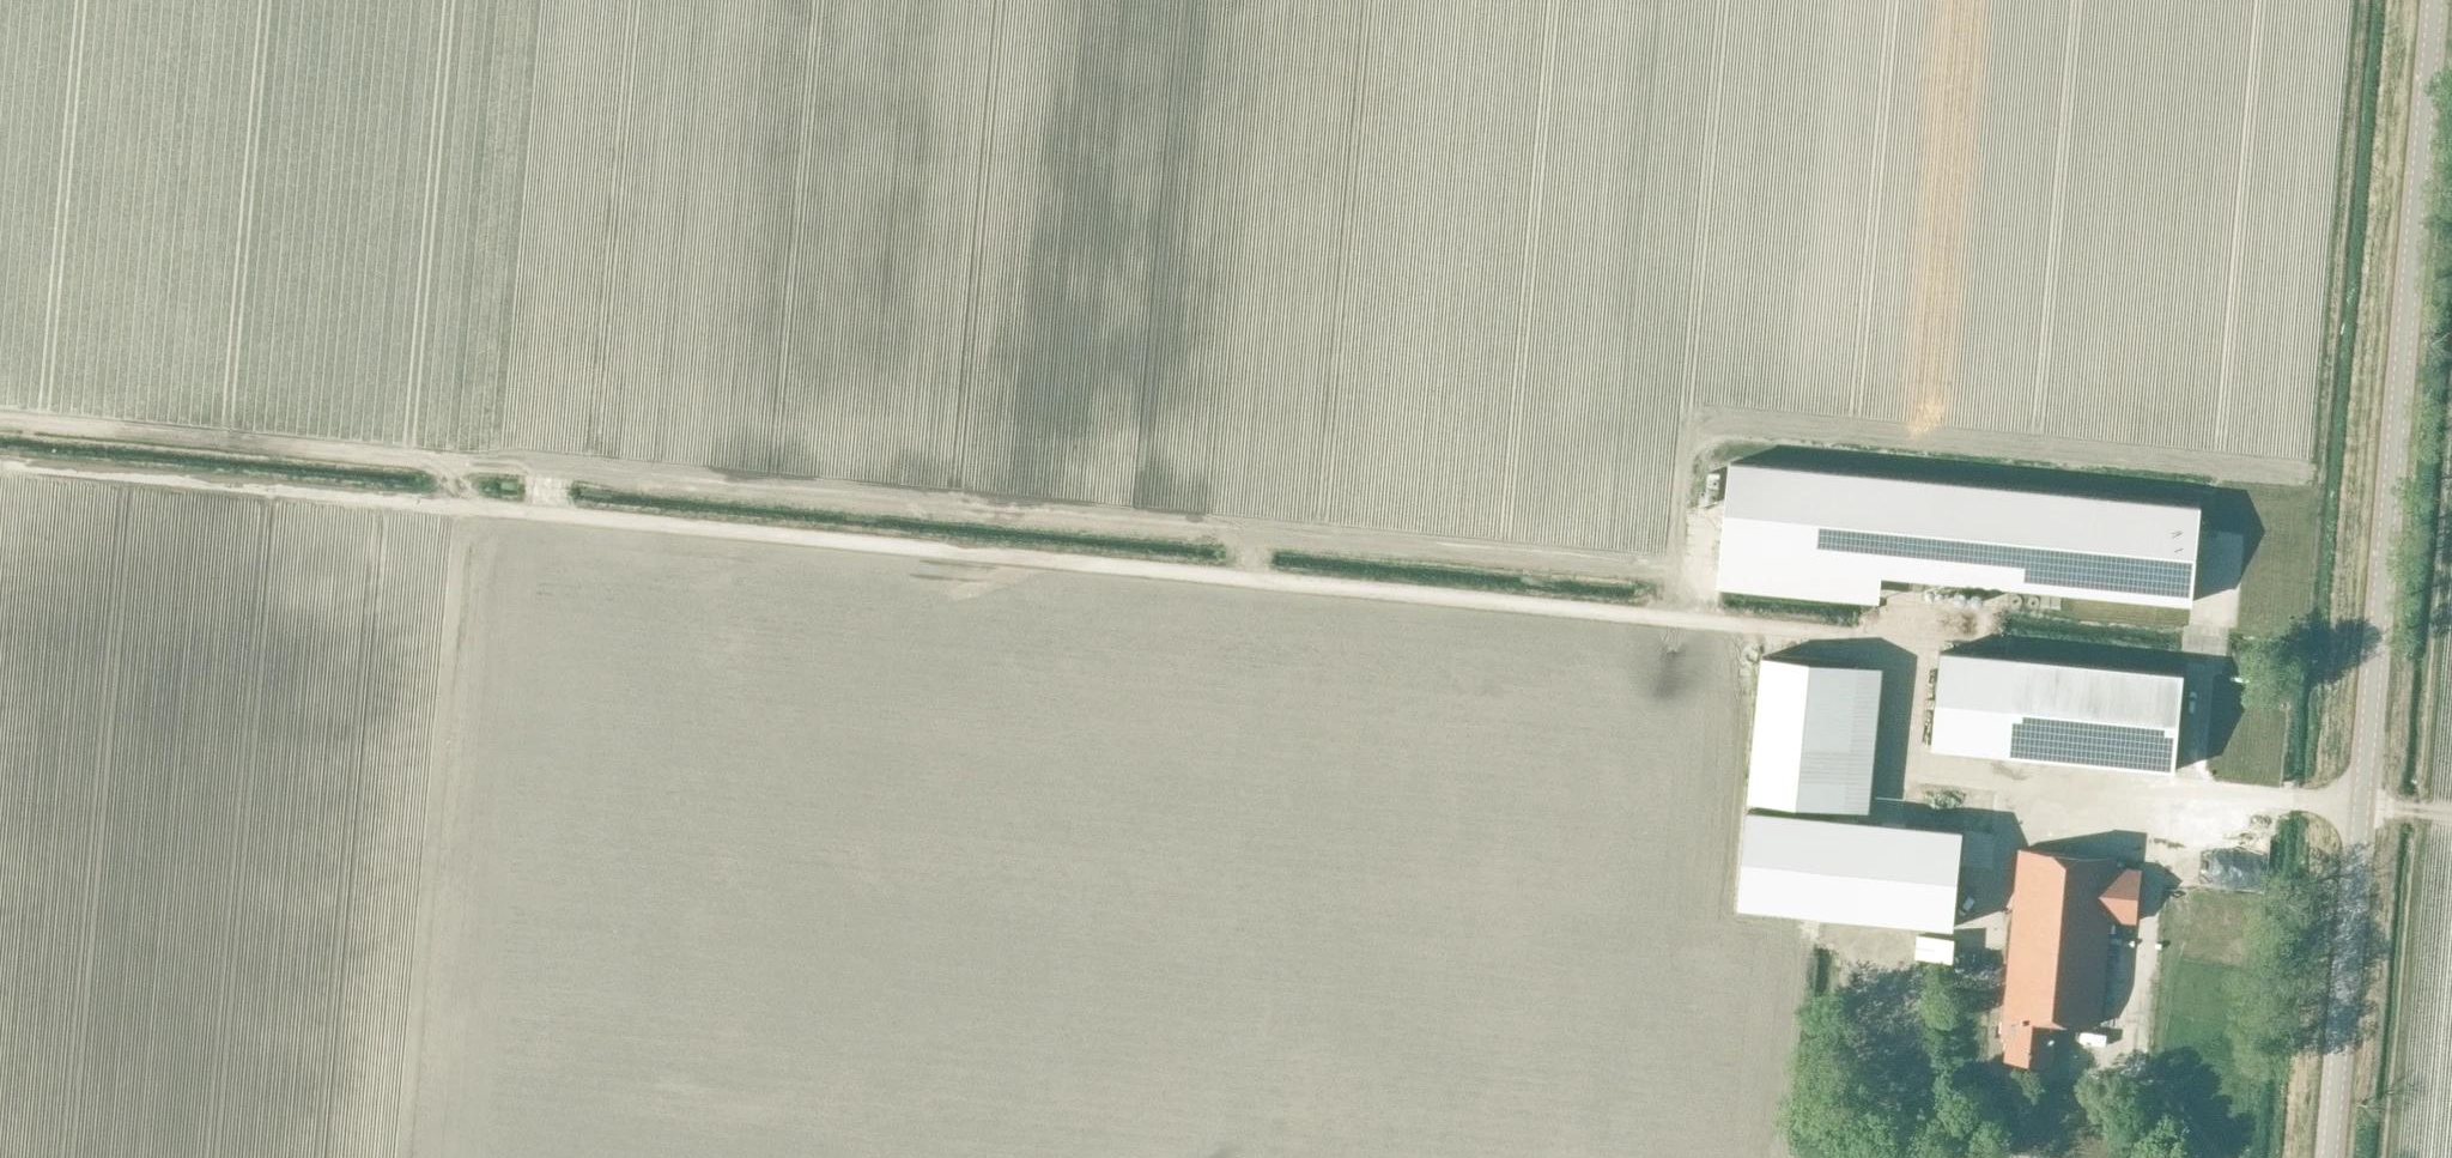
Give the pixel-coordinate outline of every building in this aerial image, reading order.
[(1728,488),(1722,558),(1881,573),(2146,598),(2191,602),(2200,502),(2146,497),(1731,459),(1728,488)] [(1941,651),(1932,747),(2176,769),(2185,674),(1941,651)] [(1845,808),(1859,665),(1763,656),(1750,799),(1845,808)] [(1969,848),(1992,849),(1996,788),(1973,786),(1969,848)] [(1747,809),(1738,905),(1953,925),(1963,830),(1747,809)] [(2001,1037),(2008,1037),(2005,1059),(2050,1064),(2054,1020),(2098,1025),(2109,919),(2136,922),(2141,872),(2114,869),(2115,859),(2021,849),(2001,1037)]
